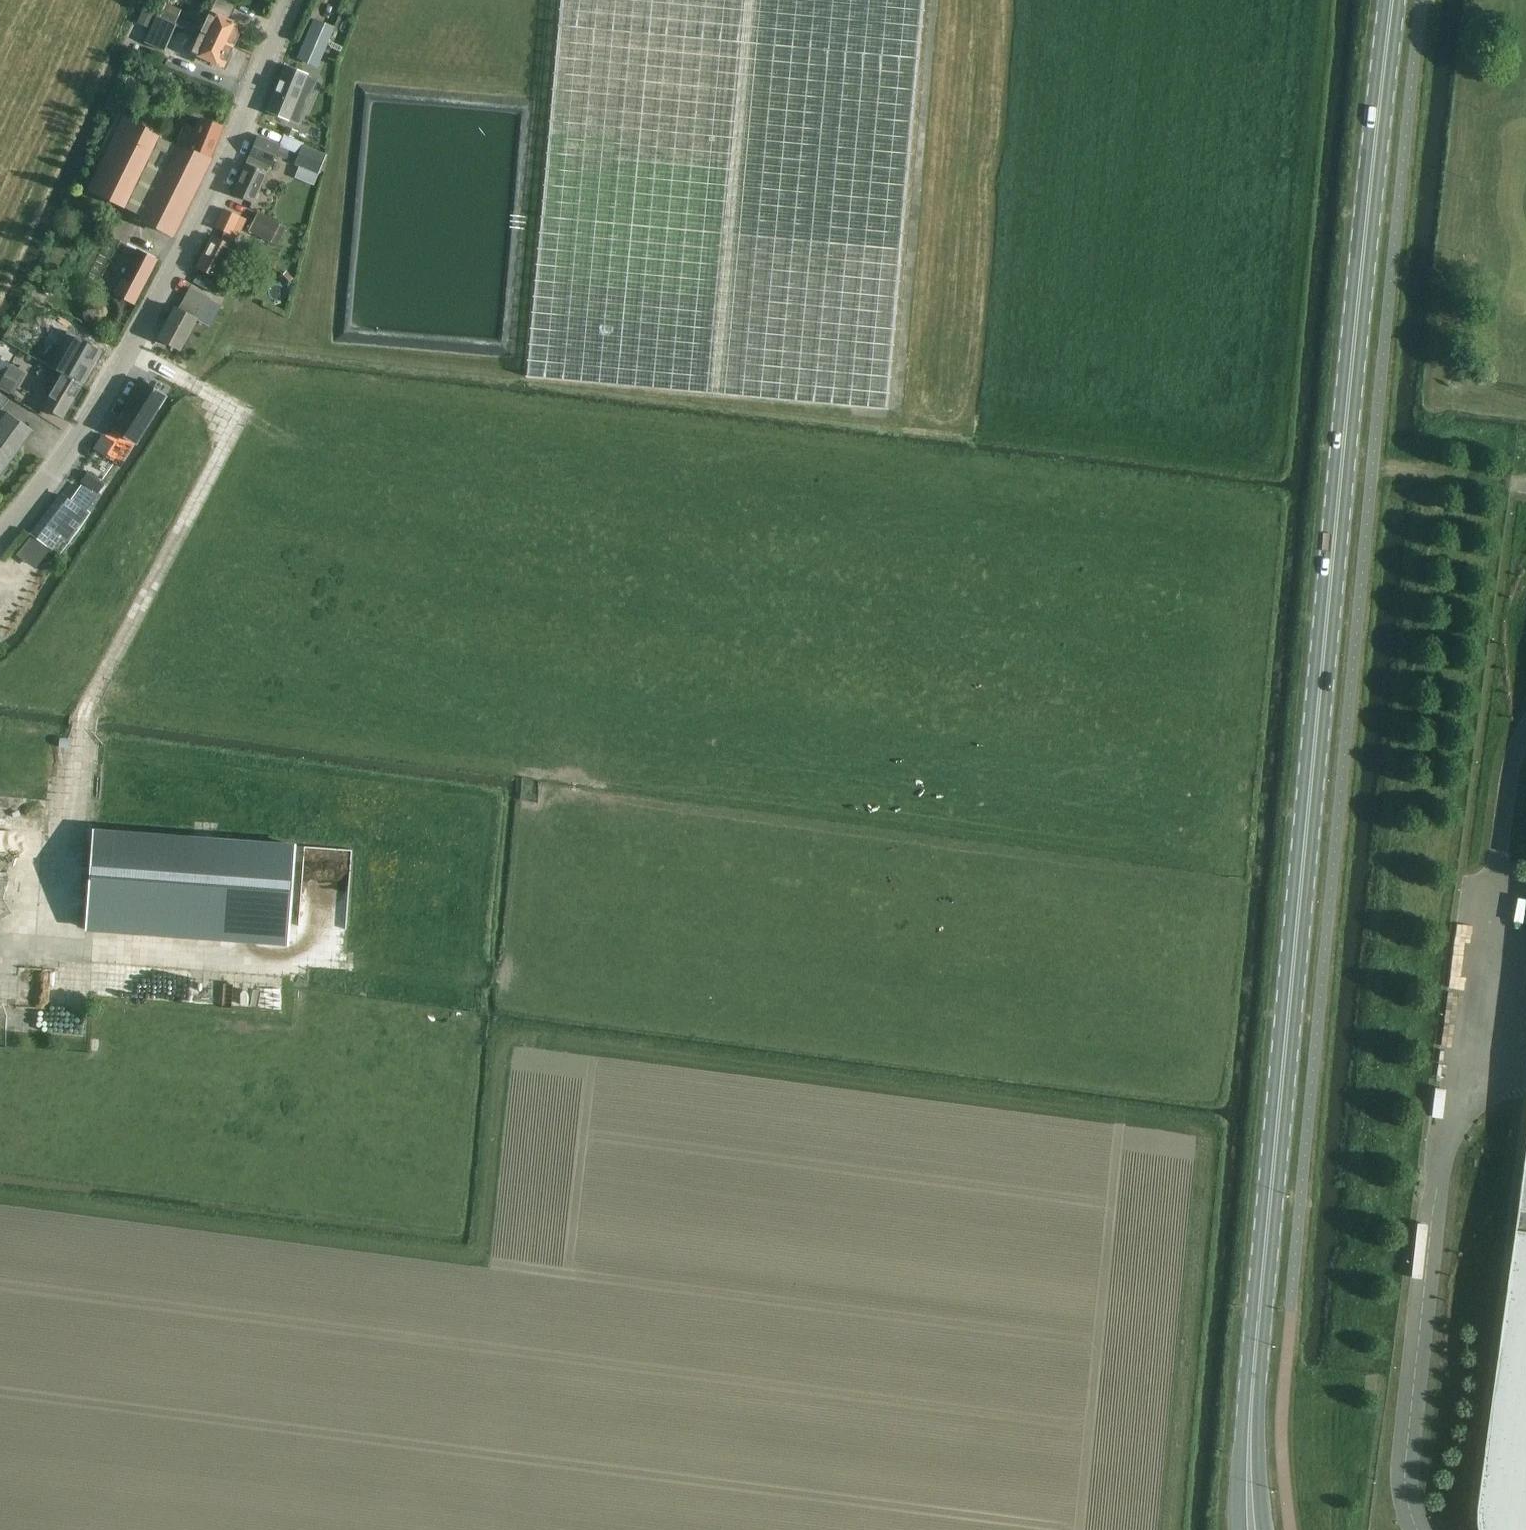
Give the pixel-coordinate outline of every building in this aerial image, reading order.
[(197,31),(234,46),(243,25),(240,23),(230,19),(236,4),(235,4),(226,0),(216,0),(212,11),(211,11),(203,28),(199,26),(197,31)] [(526,376),(886,409),(902,250),(924,0),(560,0),(540,217),(526,376)] [(161,15),(160,18),(175,24),(176,22),(178,17),(181,10),(166,4),(161,15)] [(143,10),(138,23),(151,28),(156,16),(143,10)] [(151,28),(145,42),(165,51),(176,27),(177,25),(175,24),(160,18),(156,16),(151,28)] [(177,25),(176,27),(186,31),(190,22),(178,17),(176,22),(178,22),(177,25)] [(314,19),(303,44),(298,57),(318,66),(334,28),(314,19)] [(225,68),(234,46),(197,31),(199,26),(190,22),(186,31),(199,37),(192,54),(225,68)] [(289,119),(291,114),(295,113),(296,109),(294,106),(307,74),(285,65),(267,110),(289,119)] [(124,116),(89,189),(106,197),(106,198),(125,207),(142,215),(140,219),(173,234),(223,127),(201,118),(195,129),(186,125),(177,144),(160,136),(161,134),(124,116)] [(286,126),(283,134),(293,138),(296,131),(286,126)] [(272,163),(275,155),(285,159),(289,150),(279,146),(279,145),(257,136),(249,155),(252,156),(249,163),(245,162),(232,194),(252,203),(266,171),(270,162),(272,163)] [(294,165),(299,167),(318,175),(326,154),(303,145),(299,154),(294,165)] [(216,276),(219,271),(223,273),(227,271),(228,268),(228,263),(224,261),(232,245),(232,246),(237,237),(229,233),(238,216),(224,209),(215,226),(224,231),(220,239),(212,235),(196,266),(216,276)] [(262,214),(258,212),(248,231),(271,243),(280,224),(262,214)] [(280,224),(271,243),(277,246),(286,227),(280,224)] [(138,249),(115,293),(134,303),(157,259),(138,249)] [(287,270),(279,277),(285,285),(293,278),(290,274),(289,272),(287,270)] [(228,276),(224,285),(238,292),(243,282),(228,276)] [(211,281),(207,290),(214,294),(219,285),(211,281)] [(175,305),(157,338),(181,351),(197,320),(199,321),(203,312),(210,299),(211,298),(190,287),(183,301),(180,308),(175,305)] [(82,339),(63,373),(82,384),(102,350),(82,339)] [(0,383),(0,388),(10,394),(11,392),(22,371),(23,371),(10,364),(0,383)] [(63,373),(44,406),(63,417),(82,384),(63,373)] [(143,383),(114,429),(131,440),(133,441),(135,442),(164,397),(164,396),(162,395),(159,393),(143,383)] [(10,399),(0,392),(0,413),(10,399)] [(9,464),(34,430),(8,411),(0,423),(0,477),(9,464)] [(102,434),(93,449),(106,456),(115,442),(102,434)] [(88,472),(80,482),(98,496),(105,486),(88,472)] [(82,485),(71,499),(86,510),(97,496),(82,485)] [(62,496),(32,534),(52,549),(62,537),(66,540),(86,514),(62,496)] [(93,832),(86,931),(287,945),(294,846),(93,832)] [(1483,1493),(1482,1501),(1480,1501),(1479,1508),(1481,1508),(1481,1519),(1479,1519),(1480,1526),(1482,1526),(1483,1529),(1525,1529),(1525,1163),(1522,1192),(1524,1193),(1522,1209),(1520,1209),(1519,1214),(1521,1214),(1520,1226),(1517,1225),(1517,1231),(1519,1231),(1518,1235),(1516,1235),(1513,1261),(1515,1261),(1512,1285),(1509,1284),(1501,1346),(1503,1347),(1500,1370),(1498,1370),(1496,1382),(1498,1382),(1498,1386),(1496,1386),(1481,1493),(1483,1493)]
